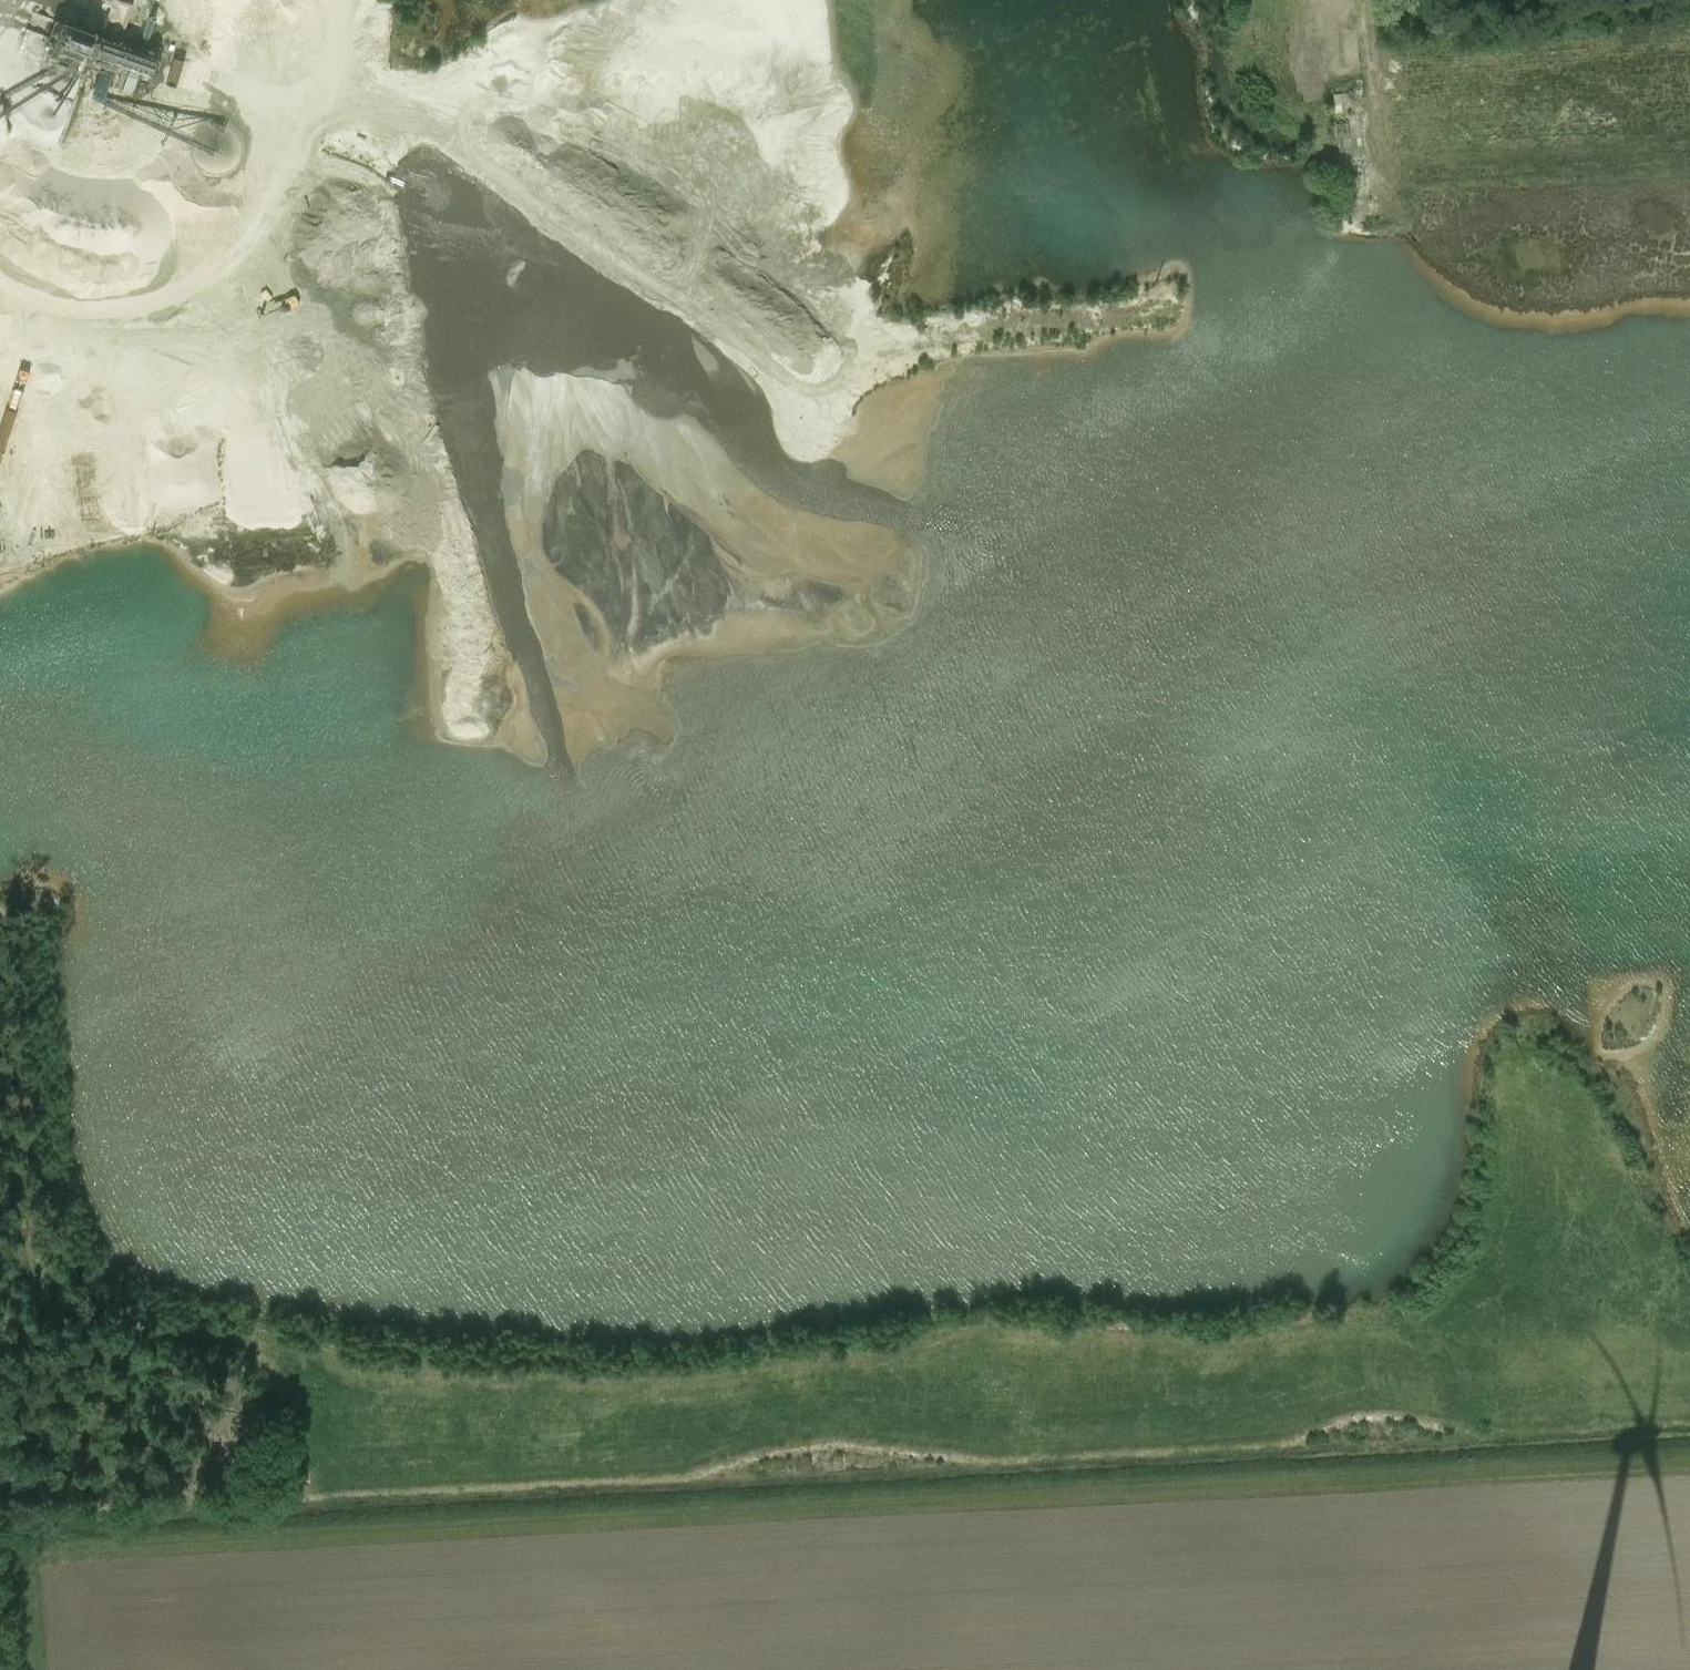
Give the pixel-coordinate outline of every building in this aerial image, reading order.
[(68,54),(146,68),(152,38),(130,34),(135,5),(111,1),(105,34),(56,25),(51,52),(68,55),(68,54)]
